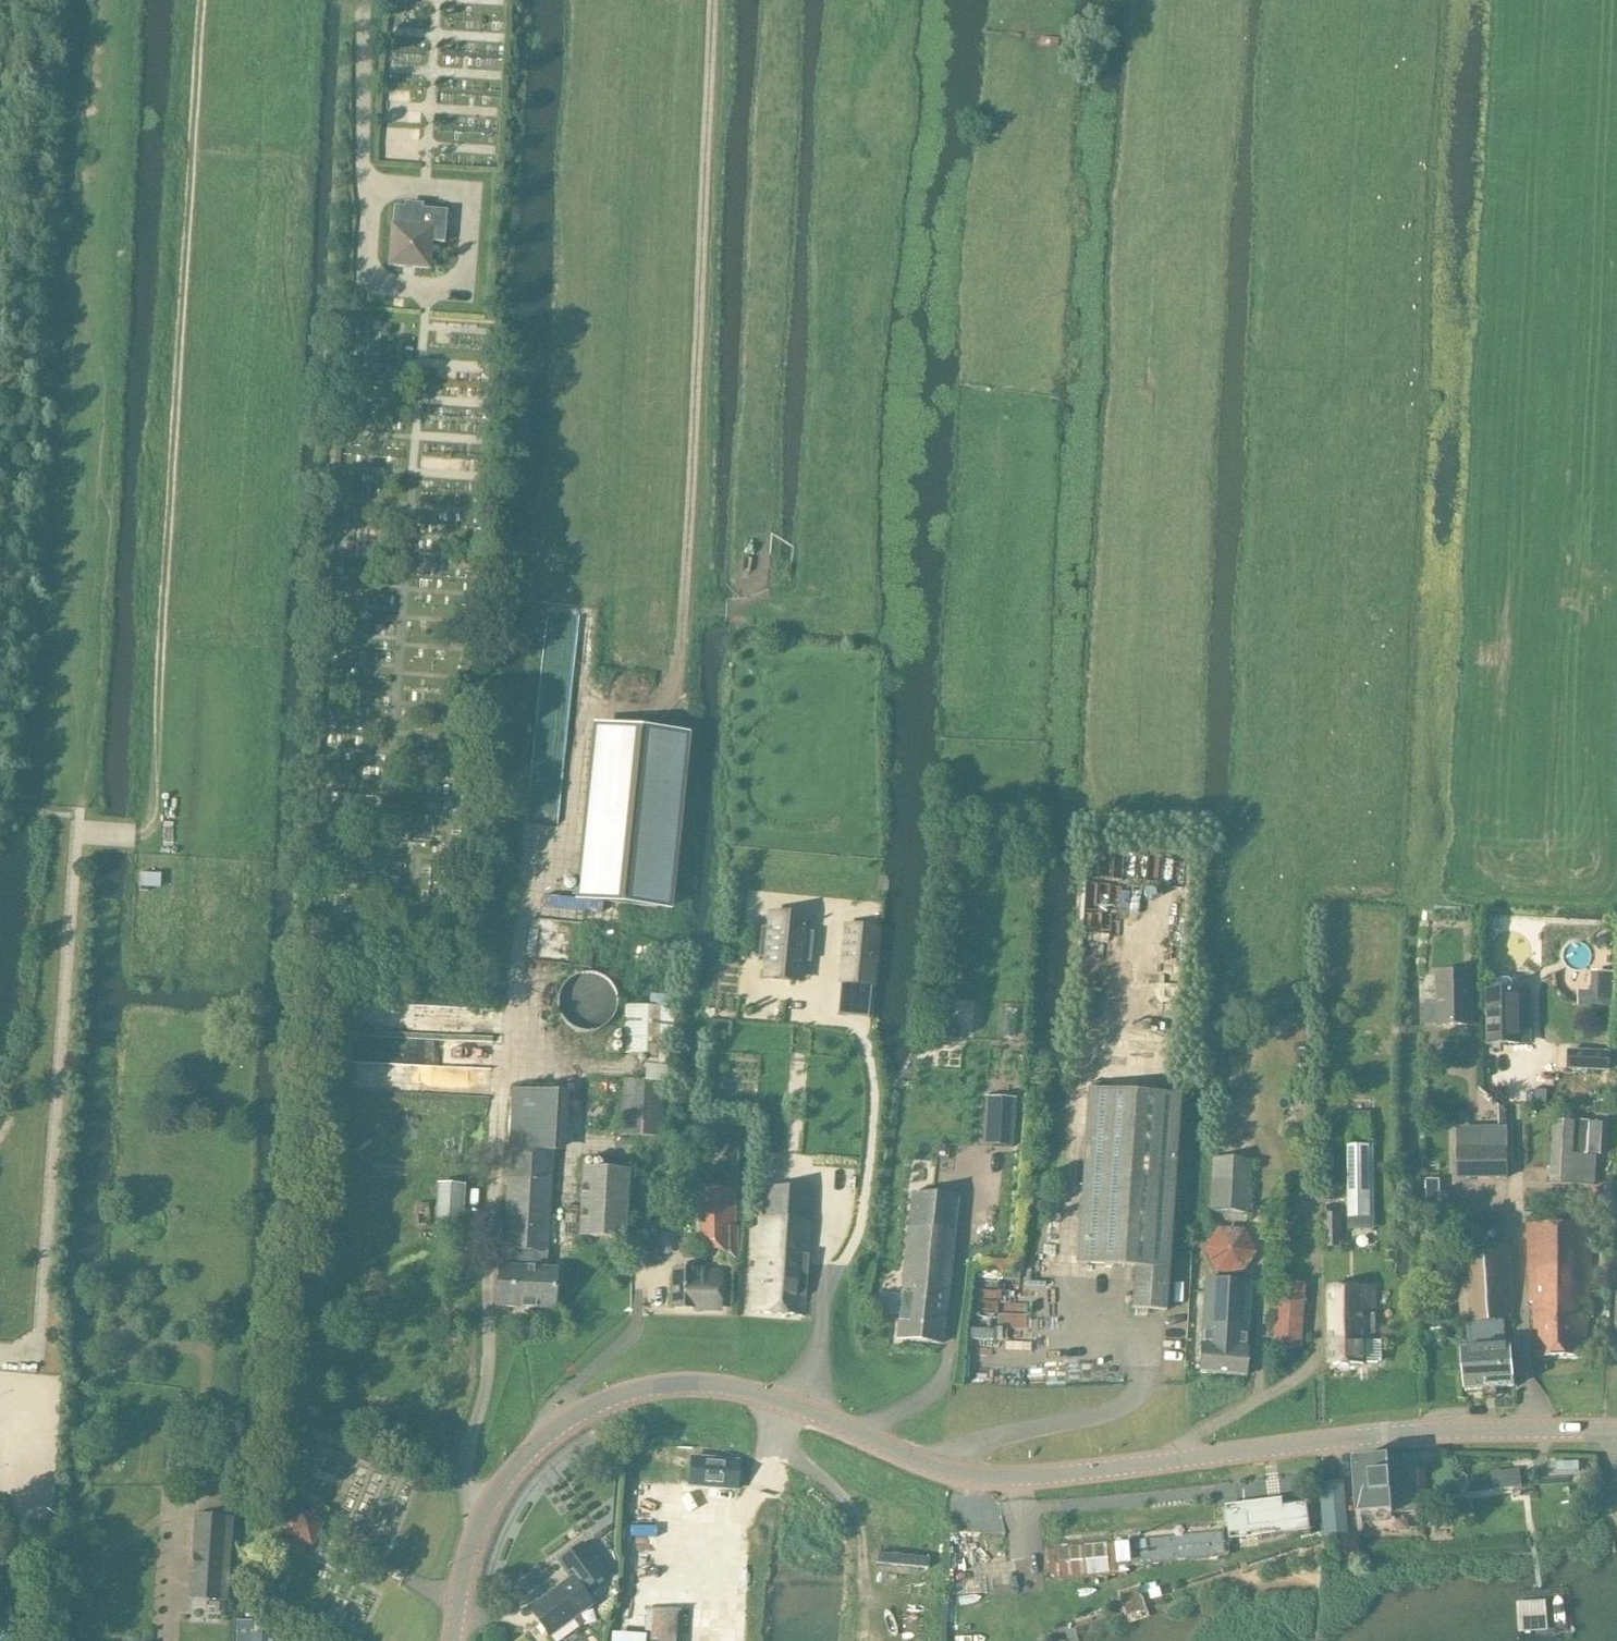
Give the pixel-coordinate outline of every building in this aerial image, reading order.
[(392,225),(389,267),(430,270),(432,243),(445,244),(447,211),(423,209),(422,218),(405,217),(405,208),(394,207),(393,225),(392,225)] [(596,730),(579,898),(667,907),(685,739),(596,730)] [(761,927),(759,946),(763,947),(760,980),(798,984),(800,962),(806,963),(807,951),(811,952),(813,933),(809,932),(810,919),(767,915),(765,928),(761,927)] [(839,954),(836,984),(876,988),(882,930),(881,930),(852,927),(849,955),(839,954)] [(442,954),(443,940),(425,940),(425,954),(442,954)] [(1437,1028),(1475,1027),(1473,972),(1435,972),(1436,1000),(1425,1001),(1426,1026),(1437,1026),(1437,1028)] [(616,1003),(616,1002),(616,997),(615,992),(612,987),(609,983),(604,978),(599,976),(595,974),(589,973),(583,974),(577,975),(573,977),(568,981),(564,985),(561,990),(559,996),(559,1002),(559,1007),(560,1012),(563,1018),(567,1022),(570,1025),(576,1029),(582,1031),(588,1031),(593,1031),(599,1029),(605,1025),(608,1022),(612,1018),(614,1013),(616,1008),(616,1003)] [(1582,995),(1582,1004),(1612,1005),(1613,975),(1596,974),(1595,996),(1582,995)] [(1493,989),(1486,989),(1487,1045),(1520,1045),(1519,989),(1514,989),(1514,982),(1510,978),(1496,979),(1493,983),(1493,989)] [(625,1005),(622,1056),(645,1056),(644,1082),(624,1080),(622,1135),(660,1137),(663,1083),(670,1083),(673,1009),(669,1009),(669,995),(649,994),(648,1007),(625,1005)] [(1567,1050),(1567,1070),(1611,1072),(1612,1052),(1567,1050)] [(498,1267),(496,1307),(554,1310),(556,1270),(546,1269),(552,1159),(553,1152),(566,1153),(569,1092),(511,1089),(508,1156),(502,1267),(498,1267)] [(1087,1090),(1076,1264),(1134,1268),(1131,1309),(1164,1312),(1178,1096),(1087,1090)] [(1013,1099),(985,1098),(982,1146),(1011,1148),(1013,1148),(1016,1099),(1013,1099)] [(1594,1186),(1597,1123),(1554,1121),(1550,1184),(1594,1186)] [(1371,1146),(1347,1146),(1348,1198),(1348,1218),(1372,1218),(1372,1213),(1371,1146)] [(1508,1147),(1457,1148),(1457,1179),(1508,1178),(1508,1147)] [(1213,1158),(1209,1212),(1248,1214),(1251,1160),(1213,1158)] [(582,1169),(579,1237),(624,1239),(628,1171),(582,1169)] [(436,1183),(433,1239),(462,1240),(465,1185),(436,1183)] [(803,1316),(812,1192),(764,1188),(755,1275),(753,1313),(803,1316)] [(702,1189),(702,1229),(702,1238),(709,1246),(717,1246),(738,1260),(738,1228),(725,1227),(724,1189),(702,1189)] [(911,1193),(895,1341),(942,1346),(943,1346),(943,1344),(958,1198),(911,1193)] [(1325,1247),(1341,1247),(1341,1215),(1325,1215),(1325,1247)] [(1589,1313),(1590,1292),(1589,1228),(1528,1230),(1529,1242),(1530,1303),(1534,1303),(1535,1356),(1586,1355),(1589,1313)] [(1462,1321),(1515,1318),(1512,1249),(1455,1250),(1462,1321)] [(674,1272),(674,1308),(719,1309),(718,1272),(674,1272)] [(1205,1281),(1199,1373),(1244,1376),(1250,1284),(1205,1281)] [(1276,1284),(1272,1345),(1300,1347),(1303,1286),(1276,1284)] [(1374,1287),(1330,1288),(1331,1364),(1365,1365),(1364,1364),(1378,1363),(1382,1359),(1382,1346),(1377,1342),(1375,1342),(1374,1287)] [(1466,1391),(1514,1388),(1510,1348),(1462,1352),(1466,1391)] [(1388,1455),(1352,1459),(1357,1515),(1393,1512),(1420,1510),(1416,1455),(1403,1456),(1388,1457),(1388,1455)] [(689,1486),(711,1488),(736,1490),(738,1462),(691,1458),(689,1486)] [(1321,1506),(1323,1527),(1324,1534),(1339,1532),(1352,1531),(1348,1485),(1322,1486),(1321,1506)] [(1216,1513),(1233,1511),(1231,1488),(1229,1488),(1214,1490),(1216,1513)] [(1307,1499),(1237,1509),(1241,1531),(1310,1521),(1307,1499)] [(278,1531),(280,1532),(291,1536),(294,1538),(289,1549),(300,1555),(306,1544),(310,1545),(312,1542),(319,1530),(318,1530),(320,1526),(316,1524),(321,1512),(310,1506),(304,1518),(300,1516),(301,1516),(288,1510),(277,1512),(273,1521),(278,1531)] [(1225,1531),(1048,1549),(1051,1581),(1117,1575),(1116,1566),(1226,1554),(1225,1531)] [(572,1577),(528,1609),(548,1637),(592,1604),(582,1591),(586,1589),(604,1576),(581,1545),(558,1562),(567,1574),(572,1570),(575,1575),(572,1577)] [(192,1553),(191,1573),(211,1575),(209,1600),(228,1601),(232,1556),(192,1553)] [(678,1612),(680,1612),(680,1611),(663,1610),(647,1610),(645,1636),(618,1633),(613,1633),(612,1640),(676,1640),(678,1612)] [(237,1623),(237,1624),(237,1637),(237,1640),(284,1640),(284,1638),(271,1637),(271,1636),(253,1636),(253,1622),(243,1623),(237,1623)]
